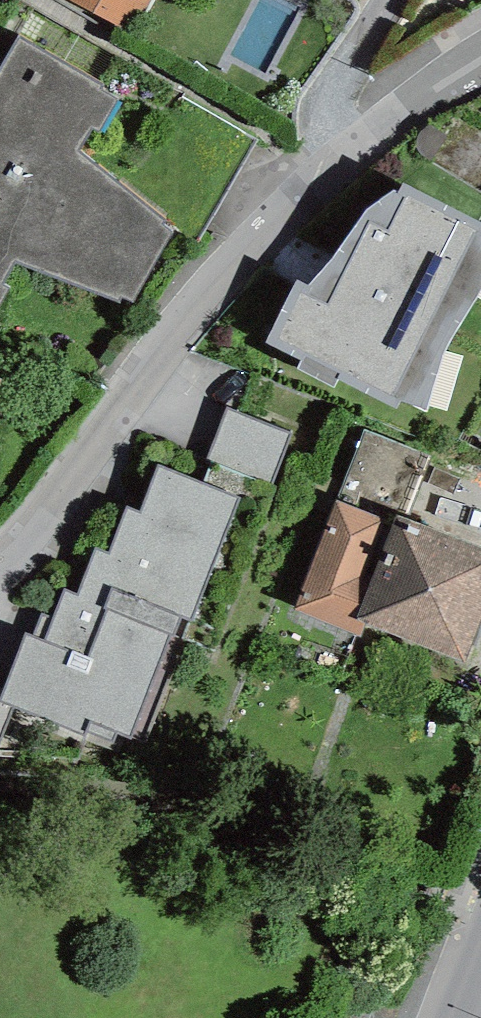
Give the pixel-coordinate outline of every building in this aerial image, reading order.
[(130,32),(148,0),(69,0),(130,32)] [(132,301),(171,231),(161,222),(164,219),(78,149),(91,126),(97,129),(116,99),(98,88),(101,84),(19,35),(0,68),(0,299),(8,284),(2,282),(14,261),(120,301),(122,297),(132,301)] [(426,410),(446,350),(480,292),(480,223),(404,184),(398,192),(394,190),(367,210),(355,228),(335,257),(309,286),(298,280),(266,343),(302,363),(299,369),(335,387),(338,380),(398,410),(402,402),(426,410)] [(274,483),(293,435),(225,410),(207,458),(274,483)] [(406,518),(430,455),(365,430),(337,500),(394,523),(397,515),(406,518)] [(117,734),(143,744),(188,621),(191,622),(240,499),(159,466),(141,513),(128,508),(109,554),(96,549),(78,595),(64,590),(53,619),(43,614),(34,637),(26,633),(5,690),(1,701),(14,707),(85,737),(87,731),(113,743),(117,734)] [(337,500),(295,608),(361,638),(366,624),(356,620),(394,523),(337,500)] [(406,518),(397,515),(394,523),(356,620),(366,624),(466,662),(480,622),(480,547),(406,518)] [(14,707),(1,701),(5,690),(0,688),(0,740),(14,707)]
